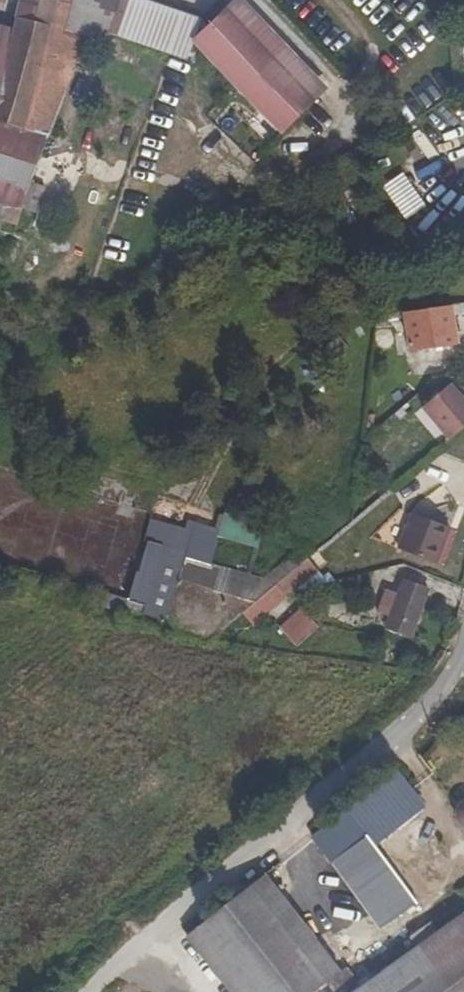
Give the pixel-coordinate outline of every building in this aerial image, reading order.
[(13,29),(0,80),(0,226),(8,205),(35,214),(45,187),(30,182),(83,42),(99,0),(20,0),(13,29)] [(104,50),(123,0),(99,0),(83,42),(104,50)] [(194,41),(202,19),(146,0),(129,0),(116,35),(187,60),(193,42),(194,41)] [(314,102),(226,10),(194,41),(193,42),(281,133),(314,102)] [(13,29),(0,26),(0,80),(13,29)] [(453,303),(404,311),(410,351),(460,343),(453,303)] [(463,428),(463,405),(447,385),(421,407),(449,440),(463,428)] [(449,530),(412,515),(398,549),(436,564),(449,530)] [(219,538),(260,546),(265,525),(224,516),(219,538)] [(254,603),(225,595),(213,591),(217,576),(183,566),(187,552),(147,541),(138,573),(136,572),(125,613),(142,617),(142,615),(165,621),(163,629),(207,643),(254,603)] [(233,564),(225,595),(254,603),(273,587),(307,559),(297,548),(260,579),(252,576),(253,570),(233,564)] [(273,587),(281,596),(295,592),(318,572),(307,559),(273,587)] [(429,591),(403,581),(386,628),(411,637),(429,591)] [(318,628),(302,611),(282,629),(298,647),(318,628)] [(412,790),(397,771),(342,814),(356,833),(412,790)] [(328,855),(356,833),(342,814),(313,836),(328,855)] [(342,878),(355,895),(362,889),(390,924),(417,903),(364,837),(344,853),(355,868),(342,878)] [(322,948),(265,874),(185,937),(228,991),(266,991),(322,948)] [(462,918),(461,917),(435,936),(426,923),(408,936),(418,949),(358,991),(463,991),(463,921),(462,918)] [(325,983),(340,971),(322,948),(266,991),(313,991),(325,983)] [(356,981),(345,967),(340,971),(325,983),(332,991),(342,991),(356,981)]
